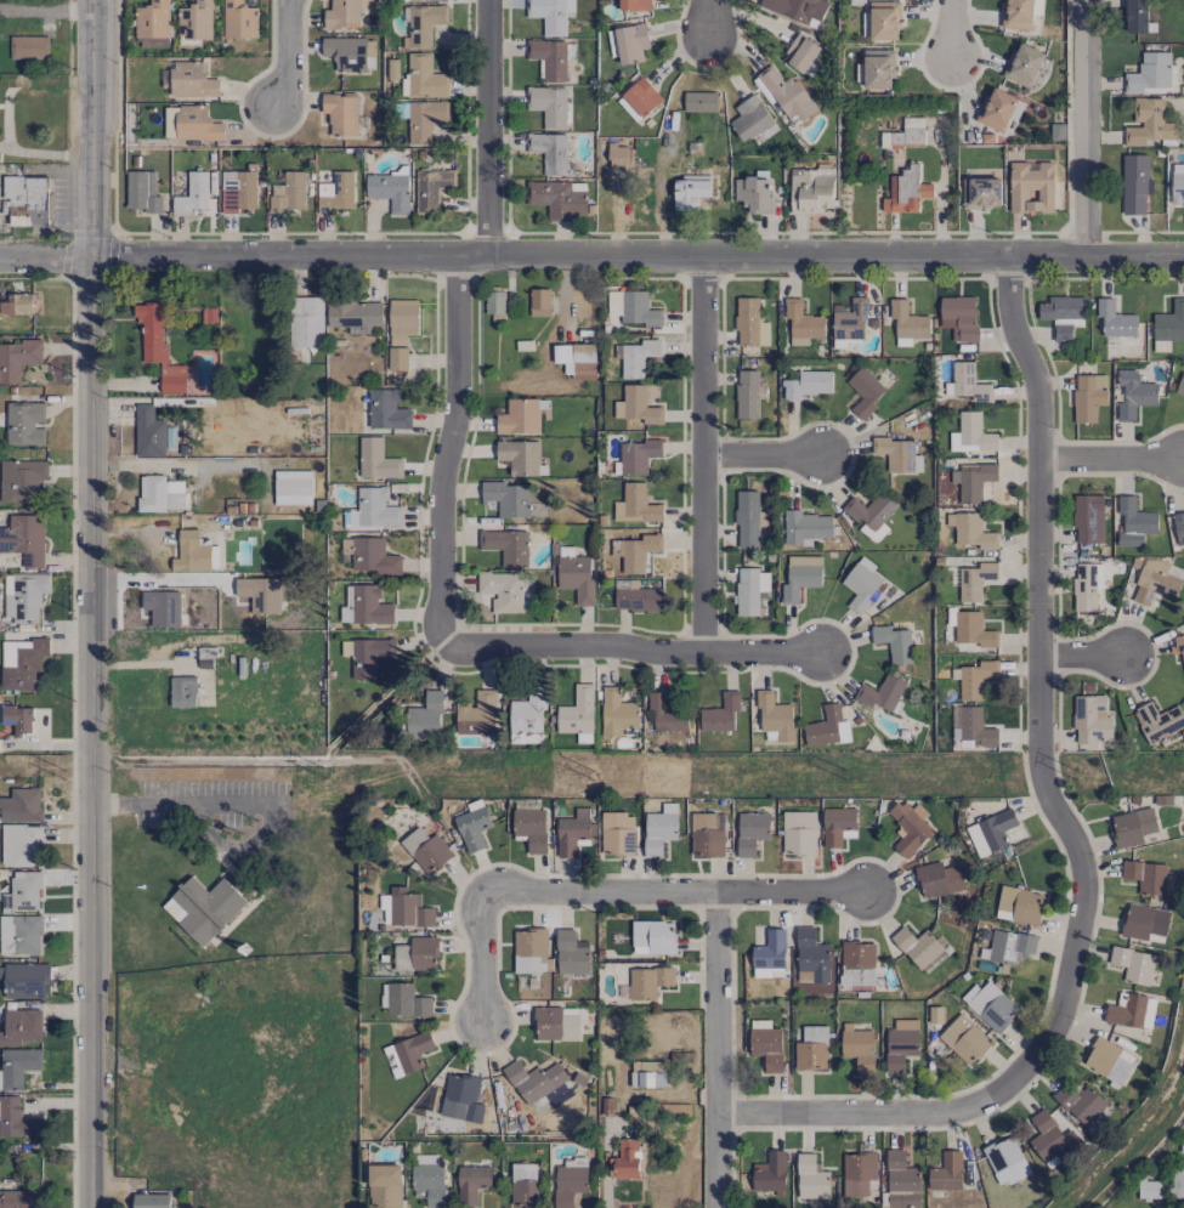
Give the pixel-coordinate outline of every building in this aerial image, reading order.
[(169,38),(169,0),(149,0),(149,6),(135,6),(135,37),(169,38)] [(212,39),(212,0),(193,0),(192,8),(178,8),(177,39),(212,39)] [(243,7),(243,0),(223,0),(222,38),(257,38),(258,8),(243,7)] [(323,29),(359,28),(359,10),(371,10),(371,0),(331,0),(331,10),(323,10),(323,29)] [(574,0),(526,0),(526,17),(542,17),(543,36),(566,36),(566,12),(574,12),(574,0)] [(650,10),(650,0),(619,0),(619,11),(650,10)] [(827,2),(822,0),(760,0),(758,8),(817,29),(827,2)] [(1032,30),(1033,0),(1004,0),(1003,29),(1032,30)] [(1149,34),(1148,0),(1125,0),(1126,35),(1149,34)] [(869,2),(869,14),(862,14),(863,39),(899,39),(899,1),(869,2)] [(448,6),(408,5),(408,37),(403,37),(403,49),(432,49),(432,24),(448,24),(448,6)] [(615,27),(620,65),(643,62),(641,49),(649,48),(646,24),(615,27)] [(607,30),(610,57),(617,56),(614,30),(607,30)] [(780,60),(811,78),(820,62),(814,58),(821,47),(796,33),(780,60)] [(10,59),(47,59),(48,37),(10,36),(10,59)] [(334,72),(365,72),(365,37),(321,38),(321,57),(334,57),(334,72)] [(143,48),(168,47),(168,38),(143,38),(143,48)] [(526,59),(543,60),(542,82),(565,82),(566,41),(526,40),(526,59)] [(1031,88),(1043,51),(1016,42),(1004,79),(1031,88)] [(893,50),(863,50),(864,64),(856,64),(856,87),(893,87),(893,50)] [(1170,52),(1140,52),(1140,67),(1123,68),(1123,91),(1171,90),(1170,52)] [(408,54),(408,98),(449,98),(448,73),(432,74),(432,54),(408,54)] [(219,77),(202,77),(202,62),(171,61),(170,95),(218,97),(219,77)] [(802,120),(817,109),(792,75),(783,81),(771,64),(755,76),(787,119),(796,113),(802,120)] [(662,98),(641,76),(616,101),(637,123),(662,98)] [(1025,102),(991,86),(975,121),(1003,133),(1010,118),(1017,122),(1025,102)] [(566,130),(566,88),(527,87),(526,110),(542,110),(542,130),(566,130)] [(717,92),(684,92),(684,112),(717,112),(717,92)] [(734,108),(739,115),(728,123),(743,142),(751,136),(757,144),(778,128),(752,94),(734,108)] [(357,95),(322,95),(321,113),(330,113),(329,136),(356,137),(357,95)] [(1163,98),(1134,98),(1134,125),(1123,126),(1124,146),(1144,146),(1144,140),(1176,139),(1176,121),(1163,121),(1163,98)] [(408,102),(409,144),(432,144),(431,120),(448,120),(447,101),(408,102)] [(224,140),(224,123),(208,122),(209,106),(176,105),(176,139),(224,140)] [(923,147),(923,117),(902,117),(902,132),(880,132),(880,147),(923,147)] [(526,153),(543,153),(543,175),(565,175),(566,134),(526,134),(526,153)] [(627,169),(628,147),(609,147),(609,169),(627,169)] [(1148,195),(1149,155),(1122,154),(1121,215),(1144,215),(1144,195),(1148,195)] [(1054,212),(1053,162),(1038,162),(1038,170),(1029,170),(1029,162),(1009,162),(1010,213),(1054,212)] [(833,212),(833,163),(816,163),(816,168),(790,168),(789,212),(833,212)] [(889,175),(889,198),(882,198),(881,212),(918,212),(918,198),(933,198),(933,184),(918,184),(918,163),(904,163),(904,176),(889,175)] [(1171,163),(1172,204),(1183,204),(1183,163),(1171,163)] [(161,213),(162,196),(147,196),(147,171),(126,171),(126,208),(144,209),(144,213),(161,213)] [(222,211),(257,211),(256,171),(221,172),(222,211)] [(305,172),(284,171),(283,185),(270,184),(270,213),(282,213),(282,208),(304,209),(305,172)] [(318,183),(317,210),(353,211),(354,172),(332,171),(332,183),(318,183)] [(455,171),(416,171),(416,212),(438,212),(438,186),(455,186),(455,171)] [(207,209),(208,172),(188,172),(188,197),(172,197),(172,214),(192,214),(192,209),(207,209)] [(365,175),(366,199),(389,198),(389,216),(409,215),(408,174),(365,175)] [(2,200),(9,200),(9,225),(47,225),(47,176),(2,176),(2,200)] [(711,197),(711,176),(673,177),(674,211),(697,211),(697,197),(711,197)] [(744,214),(774,213),(773,196),(769,197),(769,177),(733,178),(734,201),(744,201),(744,214)] [(959,207),(1000,209),(1001,180),(960,178),(959,207)] [(547,221),(570,221),(569,212),(586,212),(585,181),(530,183),(531,206),(547,205),(547,221)] [(550,289),(530,289),(529,316),(550,316),(550,289)] [(662,325),(662,310),(647,309),(648,291),(609,290),(608,315),(621,315),(621,324),(662,325)] [(504,291),(485,292),(485,314),(505,314),(504,291)] [(0,302),(1,315),(33,314),(32,293),(9,294),(9,302),(0,302)] [(293,296),(292,347),(323,348),(324,297),(293,296)] [(939,298),(940,328),(958,328),(958,343),(977,342),(975,296),(939,298)] [(1039,320),(1053,320),(1053,341),(1072,341),(1072,327),(1084,327),(1083,296),(1049,296),(1049,304),(1038,304),(1039,320)] [(371,334),(371,325),(382,325),(382,302),(353,302),(353,298),(327,299),(327,327),(349,326),(349,334),(371,334)] [(768,322),(758,322),(759,298),(736,298),(735,345),(768,345),(768,322)] [(786,338),(823,338),(824,316),(801,315),(801,298),(786,298),(786,338)] [(866,298),(848,298),(848,305),(832,305),(832,339),(865,339),(866,298)] [(1103,337),(1136,336),(1135,314),(1114,314),(1113,298),(1096,298),(1097,318),(1102,318),(1103,337)] [(1183,341),(1183,298),(1173,298),(1172,314),(1153,314),(1153,340),(1183,341)] [(929,338),(929,316),(907,315),(907,299),(890,299),(889,319),(895,319),(895,338),(929,338)] [(417,300),(389,300),(389,345),(406,345),(406,335),(418,335),(417,300)] [(160,393),(186,393),(186,365),(163,365),(164,304),(133,304),(133,321),(142,321),(142,362),(160,363),(160,393)] [(622,378),(644,378),(644,357),(661,357),(661,339),(641,339),(641,345),(622,345),(622,378)] [(0,342),(0,384),(21,384),(20,365),(42,365),(41,341),(0,342)] [(595,344),(553,345),(553,363),(564,363),(564,378),(595,377),(595,344)] [(408,370),(407,346),(388,347),(388,371),(408,370)] [(974,362),(953,362),(952,396),(972,396),(972,402),(991,402),(991,384),(974,384),(974,362)] [(845,382),(861,397),(850,409),(860,419),(887,391),(861,366),(845,382)] [(1156,406),(1157,383),(1136,383),(1137,370),(1117,369),(1117,386),(1123,386),(1122,402),(1117,402),(1117,422),(1135,422),(1135,405),(1156,406)] [(757,370),(736,370),(737,417),(758,417),(757,370)] [(832,371),(798,371),(798,380),(783,380),(783,400),(801,400),(801,393),(831,394),(832,371)] [(1183,397),(1183,373),(1182,372),(1174,393),(1183,397)] [(1074,375),(1073,423),(1095,423),(1096,404),(1106,405),(1106,375),(1074,375)] [(615,401),(615,418),(642,418),(642,424),(663,424),(663,407),(646,407),(646,384),(623,384),(623,401),(615,401)] [(368,429),(412,428),(412,408),(398,409),(398,389),(368,389),(368,429)] [(44,444),(44,425),(44,402),(6,403),(7,445),(44,444)] [(166,419),(153,419),(153,403),(135,403),(135,456),(165,457),(166,419)] [(998,450),(998,433),(981,434),(981,411),(959,412),(959,433),(950,433),(950,450),(974,450),(998,450)] [(402,458),(383,459),(382,437),(359,437),(360,478),(402,477),(402,458)] [(913,439),(872,439),(872,454),(886,454),(886,472),(921,472),(921,455),(913,455),(913,439)] [(539,441),(495,441),(495,461),(509,461),(509,477),(540,476),(539,441)] [(662,442),(620,441),(620,474),(647,475),(648,456),(662,456),(662,442)] [(0,461),(0,473),(0,502),(41,503),(42,481),(47,481),(47,462),(0,461)] [(952,465),(951,483),(960,483),(959,503),(981,504),(982,481),(998,481),(998,466),(952,465)] [(957,484),(950,484),(950,470),(938,470),(937,504),(956,505),(957,484)] [(311,504),(311,471),(274,471),(274,505),(311,504)] [(165,475),(138,476),(139,511),(184,510),(183,481),(165,481),(165,475)] [(530,484),(481,483),(481,501),(497,501),(497,517),(530,518),(530,484)] [(614,521),(662,521),(663,504),(646,504),(646,483),(624,483),(623,501),(614,501),(614,521)] [(357,487),(357,509),(342,509),(343,529),(402,529),(402,506),(387,506),(387,487),(357,487)] [(758,491),(737,491),(736,548),(759,549),(759,535),(767,535),(767,512),(758,512),(758,491)] [(865,508),(852,496),(841,509),(859,525),(862,522),(873,532),(896,507),(879,492),(865,508)] [(1103,543),(1103,495),(1074,495),(1074,543),(1103,543)] [(1142,547),(1143,534),(1157,534),(1157,512),(1134,512),(1135,496),(1118,496),(1117,515),(1123,515),(1123,532),(1118,532),(1118,546),(1142,547)] [(832,538),(832,515),(801,515),(801,510),(784,510),(784,545),(811,545),(811,538),(832,538)] [(981,513),(955,513),(955,547),(998,547),(998,532),(982,532),(981,513)] [(43,568),(44,515),(9,514),(9,528),(0,528),(0,552),(21,552),(21,568),(43,568)] [(1177,546),(1183,545),(1183,515),(1172,517),(1177,546)] [(210,571),(211,545),(199,544),(199,529),(178,529),(178,558),(171,558),(170,571),(210,571)] [(478,550),(501,550),(501,567),(527,568),(527,531),(478,531),(478,550)] [(611,540),(612,556),(622,556),(623,575),(644,575),(644,553),(662,553),(662,534),(641,535),(641,539),(611,540)] [(384,538),(352,537),(351,572),(401,573),(401,556),(384,555),(384,538)] [(591,556),(574,557),(574,546),(557,547),(558,589),(575,589),(575,606),(592,605),(591,556)] [(854,592),(847,607),(861,615),(880,579),(871,574),(876,564),(858,555),(842,586),(854,592)] [(820,587),(821,557),(787,556),(787,584),(781,584),(780,604),(798,604),(799,587),(820,587)] [(1130,600),(1148,606),(1153,592),(1175,599),(1183,572),(1183,570),(1145,557),(1130,600)] [(959,602),(981,602),(982,580),(998,580),(998,563),(978,562),(978,568),(959,568),(959,602)] [(1095,588),(1103,588),(1102,563),(1073,564),(1074,607),(1096,607),(1095,588)] [(758,616),(759,591),(769,591),(769,572),(758,572),(758,568),(737,567),(736,616),(758,616)] [(477,594),(493,594),(493,611),(521,611),(522,573),(478,572),(477,594)] [(39,623),(39,594),(50,594),(50,574),(13,574),(13,595),(4,595),(4,618),(12,618),(12,624),(39,623)] [(615,610),(663,610),(663,588),(638,589),(638,580),(614,580),(615,610)] [(393,624),(393,603),(380,603),(380,585),(346,584),(346,607),(340,607),(340,623),(393,624)] [(998,631),(982,631),(981,611),(955,611),(955,643),(979,643),(979,648),(998,648),(998,631)] [(871,644),(888,643),(889,664),(910,663),(909,630),(890,630),(890,626),(871,627),(871,644)] [(1175,650),(1180,649),(1183,675),(1183,635),(1173,636),(1175,650)] [(34,691),(35,671),(40,671),(40,655),(48,655),(48,641),(2,639),(0,690),(34,691)] [(351,679),(375,680),(375,658),(394,659),(394,639),(352,639),(351,679)] [(998,660),(978,661),(978,666),(959,667),(960,700),(981,700),(981,678),(998,678),(998,660)] [(451,674),(442,669),(429,663),(341,749),(453,752),(453,698),(451,674)] [(876,691),(861,683),(852,698),(871,708),(874,703),(890,712),(907,683),(887,672),(876,691)] [(169,677),(170,707),(196,707),(195,676),(169,677)] [(557,732),(593,733),(593,684),(574,683),(574,706),(557,706),(557,732)] [(510,701),(509,732),(544,733),(545,685),(528,685),(528,701),(510,701)] [(602,736),(622,736),(622,728),(638,728),(638,702),(619,702),(619,687),(602,687),(602,736)] [(496,690),(476,689),(475,705),(456,704),(455,733),(494,734),(496,690)] [(772,690),(758,690),(759,731),(777,731),(777,742),(792,742),(792,704),(772,704),(772,690)] [(700,708),(700,730),(733,731),(734,712),(739,712),(739,691),(722,691),(721,709),(700,708)] [(665,692),(648,692),(648,712),(653,712),(654,731),(687,731),(686,709),(665,710),(665,692)] [(1105,695),(1073,696),(1074,743),(1111,742),(1111,716),(1106,716),(1105,695)] [(1156,714),(1151,701),(1132,709),(1146,743),(1183,728),(1183,719),(1178,705),(1156,714)] [(803,724),(805,746),(850,741),(847,720),(841,721),(839,702),(822,704),(824,722),(803,724)] [(32,736),(32,707),(2,707),(1,725),(14,725),(13,735),(32,736)] [(982,707),(959,707),(960,746),(998,746),(998,728),(982,728),(982,707)] [(509,734),(509,743),(542,743),(542,733),(509,734)] [(40,822),(41,789),(10,789),(10,798),(0,798),(0,821),(40,822)] [(479,831),(491,826),(481,798),(466,804),(469,811),(453,817),(467,854),(485,847),(479,831)] [(905,859),(933,831),(921,819),(927,814),(917,803),(911,808),(902,799),(888,813),(901,827),(896,832),(901,837),(892,846),(905,859)] [(676,803),(661,803),(661,813),(644,813),(645,858),(662,857),(662,840),(677,840),(676,803)] [(1158,832),(1151,807),(1107,818),(1115,850),(1143,843),(1141,835),(1158,832)] [(557,858),(575,858),(575,839),(588,840),(588,835),(595,835),(595,822),(588,822),(588,808),(574,808),(574,818),(557,818),(557,858)] [(856,808),(822,809),(823,848),(841,848),(841,838),(856,837),(856,808)] [(1003,831),(1018,824),(1011,808),(965,828),(978,858),(1008,845),(1003,831)] [(513,810),(513,836),(527,835),(528,854),(546,854),(545,810),(513,810)] [(816,812),(783,812),(783,855),(816,856),(816,812)] [(634,856),(634,813),(602,813),(601,855),(634,856)] [(724,857),(725,819),(719,819),(719,813),(691,813),(690,857),(724,857)] [(755,857),(755,840),(769,840),(770,813),(737,813),(737,857),(755,857)] [(1,865),(41,865),(42,825),(2,825),(1,865)] [(435,833),(429,838),(419,826),(399,842),(427,876),(452,855),(435,833)] [(915,867),(923,899),(964,889),(958,865),(943,869),(940,861),(915,867)] [(1121,880),(1138,880),(1137,895),(1164,896),(1165,863),(1121,862),(1121,880)] [(11,871),(11,894),(1,894),(1,910),(39,911),(40,872),(11,871)] [(247,901),(222,877),(208,892),(191,875),(161,907),(203,947),(247,901)] [(391,926),(435,925),(435,907),(420,907),(420,893),(406,894),(406,886),(390,887),(391,926)] [(1039,924),(1042,891),(999,887),(996,920),(1039,924)] [(1121,936),(1163,943),(1169,911),(1127,903),(1121,936)] [(40,955),(41,916),(0,916),(0,954),(40,955)] [(632,921),(632,954),(674,953),(674,920),(632,921)] [(797,982),(829,982),(828,944),(814,944),(814,926),(797,927),(797,982)] [(914,939),(904,926),(891,935),(918,972),(944,953),(927,929),(914,939)] [(514,929),(514,973),(546,973),(546,930),(514,929)] [(589,947),(575,947),(575,929),(557,929),(556,974),(588,974),(589,947)] [(751,968),(785,968),(785,929),(766,929),(765,946),(751,946),(751,968)] [(1037,937),(993,929),(987,958),(1019,964),(1021,952),(1034,955),(1037,937)] [(393,945),(394,973),(438,971),(437,936),(410,937),(410,944),(393,945)] [(874,986),(875,942),(841,941),(841,985),(874,986)] [(1148,986),(1155,955),(1111,945),(1107,963),(1126,967),(1123,981),(1148,986)] [(49,964),(4,963),(4,998),(48,999),(49,964)] [(674,969),(629,968),(629,984),(619,984),(619,999),(656,999),(657,986),(674,986),(674,969)] [(974,984),(960,999),(997,1035),(1020,1010),(988,980),(980,989),(974,984)] [(382,1015),(431,1016),(431,997),(413,997),(413,983),(383,983),(382,1015)] [(1106,1004),(1103,1022),(1151,1029),(1155,998),(1118,992),(1116,1005),(1106,1004)] [(578,1040),(578,1006),(534,1007),(534,1041),(578,1040)] [(4,1010),(4,1031),(0,1031),(0,1045),(42,1044),(41,1009),(4,1010)] [(937,1037),(970,1067),(992,1042),(959,1012),(937,1037)] [(918,1056),(919,1019),(894,1019),(894,1029),(887,1029),(886,1073),(904,1074),(904,1056),(918,1056)] [(770,1020),(751,1020),(750,1055),(764,1056),(764,1073),(781,1074),(782,1028),(770,1028),(770,1020)] [(856,1075),(872,1076),(874,1031),(852,1030),(852,1023),(842,1023),(841,1057),(856,1057),(856,1075)] [(794,1070),(827,1071),(828,1026),(802,1026),(802,1042),(795,1042),(794,1070)] [(418,1054),(435,1048),(429,1031),(392,1043),(402,1074),(423,1068),(418,1054)] [(1135,1057),(1097,1036),(1081,1066),(1119,1086),(1135,1057)] [(42,1070),(42,1050),(1,1049),(0,1070),(0,1089),(22,1090),(22,1070),(42,1070)] [(502,1069),(527,1106),(568,1079),(557,1062),(542,1072),(538,1066),(526,1074),(516,1059),(502,1069)] [(631,1087),(664,1088),(665,1062),(631,1061),(631,1087)] [(438,1115),(480,1124),(484,1104),(475,1103),(480,1079),(447,1073),(438,1115)] [(1084,1127),(1106,1104),(1086,1085),(1076,1096),(1063,1084),(1051,1097),(1084,1127)] [(0,1098),(0,1136),(40,1136),(40,1118),(20,1118),(19,1098),(0,1098)] [(672,1116),(689,1117),(690,1106),(673,1104),(672,1116)] [(1028,1140),(1047,1169),(1059,1162),(1054,1154),(1067,1147),(1070,1153),(1082,1145),(1071,1129),(1062,1135),(1044,1108),(1029,1118),(1039,1134),(1028,1140)] [(981,1149),(1000,1187),(1030,1173),(1012,1135),(981,1149)] [(608,1176),(639,1175),(638,1138),(618,1139),(618,1158),(608,1158),(608,1176)] [(905,1167),(904,1149),(886,1149),(887,1207),(919,1207),(918,1167),(905,1167)] [(784,1190),(785,1150),(767,1150),(767,1170),(752,1170),(752,1190),(784,1190)] [(961,1150),(941,1150),(941,1168),(928,1168),(928,1190),(962,1189),(961,1150)] [(815,1153),(796,1154),(797,1198),(829,1197),(829,1171),(815,1171),(815,1153)] [(843,1153),(842,1199),(868,1200),(869,1179),(876,1179),(876,1154),(843,1153)] [(444,1207),(442,1154),(413,1155),(414,1194),(426,1193),(427,1207),(442,1207),(444,1207)] [(1173,1160),(1173,1197),(1183,1197),(1183,1160),(1173,1160)] [(510,1206),(537,1207),(539,1164),(512,1163),(510,1206)] [(402,1165),(369,1165),(369,1207),(402,1207),(402,1165)] [(491,1188),(491,1166),(458,1166),(459,1205),(477,1205),(477,1188),(491,1188)] [(555,1167),(555,1207),(573,1207),(574,1191),(587,1192),(587,1167),(555,1167)] [(1159,1200),(1160,1181),(1138,1181),(1138,1199),(1159,1200)] [(40,1192),(0,1190),(0,1207),(39,1207),(40,1192)] [(171,1194),(133,1194),(133,1207),(171,1207),(171,1194)]
